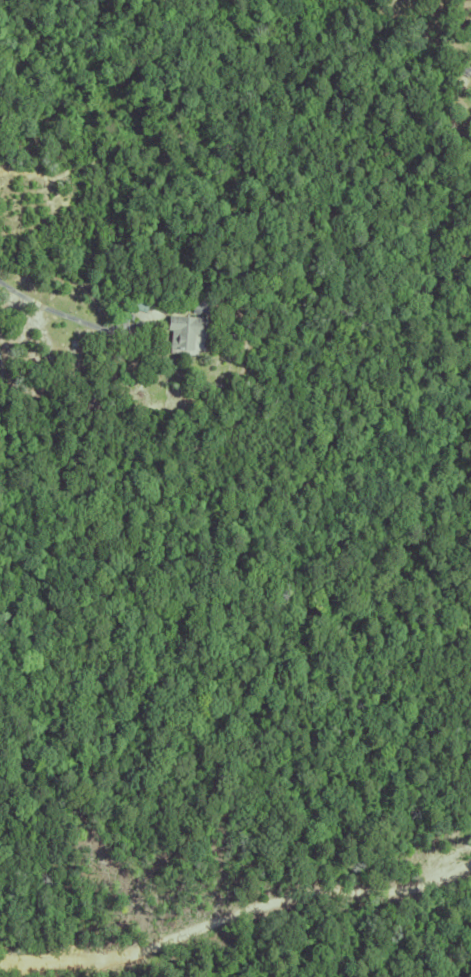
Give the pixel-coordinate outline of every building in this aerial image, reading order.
[(188,311),(189,297),(211,298),(210,312),(188,311)] [(115,311),(121,306),(126,311),(120,317),(115,311)] [(191,331),(190,347),(167,346),(168,326),(164,326),(165,312),(204,316),(203,331),(191,331)]
